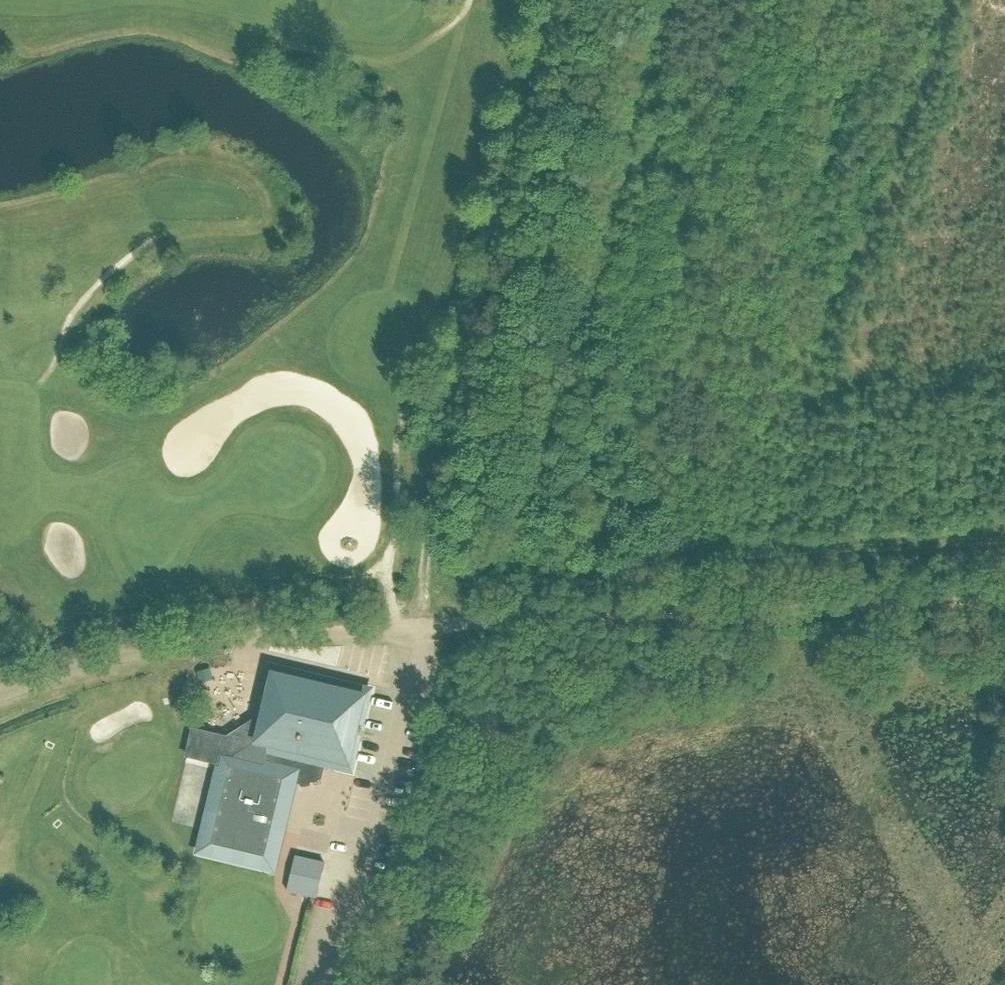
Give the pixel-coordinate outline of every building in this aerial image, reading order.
[(227,672),(231,687),(245,683),(241,668),(227,672)] [(187,756),(221,765),(201,852),(269,868),(290,782),(293,784),(296,785),(300,784),(309,783),(312,784),(315,783),(318,781),(320,781),(325,761),(349,767),(366,695),(270,672),(260,717),(230,736),(194,727),(187,756)] [(234,727),(242,717),(231,709),(224,719),(234,727)] [(196,723),(210,729),(216,716),(202,710),(196,723)] [(295,856),(287,890),(316,897),(324,863),(295,856)]
